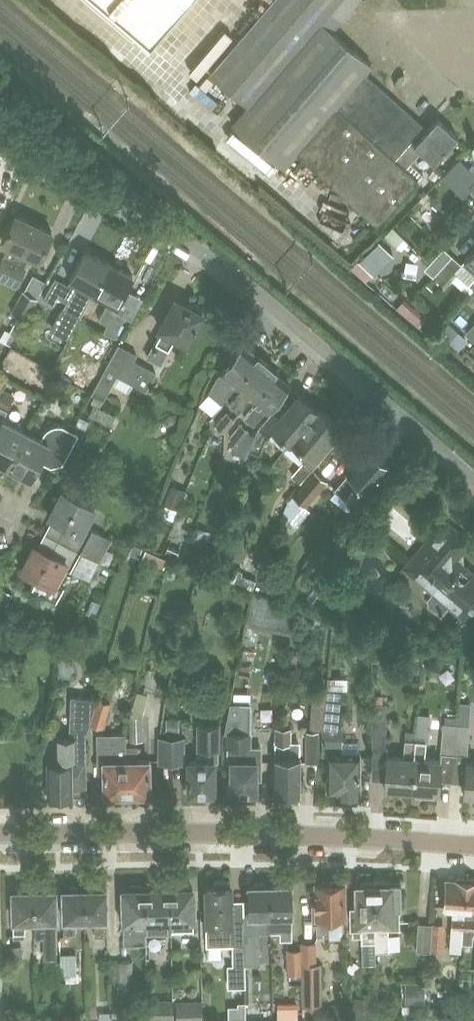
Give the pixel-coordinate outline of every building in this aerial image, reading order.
[(132,38),(144,24),(158,36),(189,0),(87,0),(132,38)] [(248,105),(338,0),(272,0),(210,72),(248,105)] [(248,105),(231,123),(284,167),(297,153),(293,150),(334,104),(335,105),(364,72),(365,73),(372,64),(332,30),(357,0),(338,0),(248,105)] [(417,178),(401,164),(394,157),(421,127),(423,125),(365,73),(364,72),(335,105),(334,104),(293,150),(297,153),(377,224),(417,178)] [(425,130),(421,127),(394,157),(401,164),(417,147),(433,161),(457,134),(437,117),(425,130)] [(460,156),(450,166),(451,166),(472,187),(473,189),(473,171),(460,156)] [(463,197),(472,187),(451,166),(441,176),(463,197)] [(15,215),(2,243),(9,246),(3,258),(2,258),(0,262),(0,277),(17,285),(25,268),(25,267),(30,256),(39,260),(52,232),(15,215)] [(473,267),(473,248),(464,259),(473,267)] [(77,285),(93,293),(109,262),(86,250),(70,280),(68,284),(56,277),(44,299),(55,305),(59,297),(68,302),(77,285)] [(452,254),(433,275),(442,283),(461,262),(452,254)] [(132,275),(109,262),(93,293),(109,302),(100,320),(108,325),(104,332),(115,337),(126,316),(113,309),(116,304),(116,305),(132,275)] [(4,341),(10,344),(38,298),(22,289),(10,311),(18,316),(4,341)] [(202,314),(175,299),(159,328),(162,330),(147,357),(160,365),(175,338),(185,344),(202,314)] [(397,308),(396,308),(419,327),(419,326),(426,318),(404,299),(397,308)] [(458,349),(467,338),(447,321),(438,331),(458,349)] [(119,344),(106,367),(93,391),(92,393),(103,400),(116,375),(145,391),(156,373),(133,360),(137,354),(119,344)] [(221,403),(224,400),(236,386),(257,356),(243,345),(220,372),(216,376),(208,392),(221,403)] [(252,399),(275,371),(258,356),(257,356),(236,386),(241,391),(229,405),(238,413),(251,398),(252,399)] [(276,371),(275,371),(252,399),(256,403),(244,418),(254,425),(289,383),(275,372),(276,371)] [(298,394),(278,417),(271,411),(257,428),(248,449),(258,454),(266,434),(271,428),(288,442),(289,440),(316,409),(298,394)] [(115,415),(94,404),(89,414),(110,424),(115,415)] [(0,407),(0,463),(7,467),(26,432),(3,420),(7,411),(0,407)] [(337,423),(318,407),(316,409),(289,440),(306,455),(301,461),(312,469),(336,439),(329,432),(337,423)] [(234,420),(226,413),(216,425),(224,432),(234,420)] [(41,439),(26,432),(7,467),(30,478),(39,460),(51,466),(63,463),(79,433),(63,425),(59,425),(55,425),(51,427),(48,429),(45,432),(41,439)] [(248,431),(240,425),(230,437),(237,442),(238,443),(248,431)] [(388,464),(368,448),(348,472),(334,489),(345,498),(358,482),(367,489),(388,464)] [(283,512),(291,520),(303,505),(305,507),(327,481),(314,470),(292,495),(286,503),(283,512)] [(162,503),(179,509),(186,490),(169,483),(162,503)] [(62,491),(49,516),(66,524),(58,539),(100,561),(112,538),(93,528),(90,532),(84,529),(95,508),(62,491)] [(461,565),(461,562),(459,559),(456,561),(455,561),(447,555),(463,537),(444,521),(404,567),(413,575),(415,573),(435,590),(430,597),(430,602),(441,611),(445,611),(451,604),(464,615),(473,602),(473,576),(461,565)] [(50,553),(38,546),(34,545),(21,569),(37,578),(31,588),(56,602),(64,586),(56,582),(64,566),(90,579),(100,561),(58,539),(50,553)] [(252,589),(253,589),(256,580),(241,574),(242,570),(231,566),(226,578),(237,583),(237,584),(251,590),(252,589)] [(321,740),(323,739),(323,754),(328,754),(328,789),(340,789),(340,792),(344,792),(345,796),(352,796),(354,792),(359,792),(359,754),(341,754),(341,739),(342,739),(342,688),(326,687),(321,740)] [(137,690),(129,716),(129,740),(143,740),(143,716),(142,716),(148,693),(137,690)] [(70,798),(72,795),(72,793),(87,794),(86,736),(90,723),(97,697),(71,696),(70,736),(57,737),(57,750),(53,750),(54,762),(48,762),(49,795),(52,795),(53,798),(70,798)] [(97,697),(90,723),(104,728),(107,719),(105,718),(110,702),(97,697)] [(372,756),(386,756),(387,756),(387,747),(385,747),(386,703),(372,702),(372,756)] [(223,732),(236,732),(236,760),(230,760),(230,792),(242,792),(242,794),(253,794),(253,792),(256,792),(256,778),(260,778),(261,760),(250,760),(250,732),(248,732),(249,704),(229,703),(223,732)] [(456,724),(443,723),(440,753),(454,754),(455,743),(456,724)] [(200,761),(189,761),(188,793),(191,793),(191,796),(202,796),(202,793),(215,793),(215,762),(219,762),(219,724),(199,724),(199,749),(200,749),(200,761)] [(455,743),(454,754),(466,755),(469,725),(456,724),(455,743)] [(294,797),(296,793),(298,793),(299,758),(286,757),(286,743),(290,743),(290,727),(276,727),(275,793),(284,793),(286,797),(294,797)] [(319,731),(305,731),(305,761),(318,761),(319,731)] [(96,733),(97,762),(104,762),(104,794),(127,794),(126,745),(126,733),(96,733)] [(185,736),(162,736),(157,736),(157,761),(183,762),(185,736)] [(410,790),(414,741),(404,740),(403,757),(387,756),(386,756),(383,788),(410,790)] [(425,741),(423,741),(414,741),(410,790),(412,790),(412,791),(413,795),(416,796),(427,797),(428,791),(437,792),(440,760),(423,759),(425,741)] [(137,745),(126,745),(127,794),(150,793),(150,759),(138,760),(137,745)] [(466,762),(464,793),(473,794),(473,762),(466,762)] [(463,928),(466,879),(466,877),(457,876),(454,879),(445,878),(444,907),(452,907),(449,949),(461,950),(461,942),(463,928)] [(466,877),(466,879),(463,928),(461,942),(472,943),(473,929),(473,877),(466,877)] [(231,886),(231,882),(228,880),(215,880),(213,883),(213,886),(205,886),(206,923),(219,923),(219,945),(232,944),(233,987),(245,986),(245,964),(244,944),(243,913),(232,913),(231,886)] [(374,882),(374,886),(375,952),(388,951),(388,923),(396,923),(396,908),(401,907),(400,882),(374,882)] [(343,884),(316,885),(317,936),(329,936),(329,918),(344,917),(343,884)] [(243,913),(244,944),(245,964),(260,964),(259,933),(261,933),(261,916),(271,915),(270,886),(248,887),(248,913),(243,913)] [(270,886),(271,915),(271,933),(280,932),(281,939),(292,939),(291,886),(270,886)] [(375,952),(374,886),(357,886),(357,906),(352,906),(353,936),(361,936),(361,963),(375,963),(375,952)] [(171,919),(172,930),(194,930),(194,916),(196,916),(195,900),(193,900),(193,887),(171,888),(171,919)] [(171,919),(171,888),(145,889),(146,920),(146,934),(172,933),(172,930),(171,919)] [(84,890),(85,918),(94,918),(94,936),(107,936),(106,889),(84,890)] [(146,920),(145,889),(123,889),(123,900),(120,901),(120,918),(123,917),(124,934),(146,934),(146,920)] [(44,938),(44,947),(56,946),(55,890),(34,891),(35,919),(35,938),(44,938)] [(85,927),(84,918),(85,918),(84,890),(63,890),(64,937),(76,936),(76,927),(85,927)] [(35,919),(34,891),(13,891),(14,937),(26,937),(25,919),(35,919)] [(430,952),(430,948),(432,924),(418,922),(416,951),(430,952)] [(432,950),(441,951),(442,939),(432,939),(432,950)] [(321,963),(316,963),(316,943),(301,943),(302,949),(302,974),(302,1005),(321,1005),(321,963)] [(23,959),(22,945),(8,945),(8,960),(23,959)] [(302,974),(302,949),(287,949),(288,974),(302,974)] [(75,953),(60,953),(60,974),(75,974),(75,953)] [(132,961),(119,961),(119,980),(119,985),(132,985),(132,961)] [(405,1004),(425,1004),(425,987),(405,987),(405,1004)] [(372,998),(355,996),(353,1018),(371,1019),(372,998)] [(201,999),(175,1000),(176,1020),(202,1020),(201,999)] [(146,1020),(170,1020),(173,1020),(173,1000),(146,1000),(146,1020)] [(98,1006),(99,1020),(112,1020),(111,1005),(98,1006)] [(229,1020),(240,1020),(246,1020),(246,1006),(238,1006),(228,1006),(229,1020)] [(277,1007),(278,1020),(298,1019),(297,1006),(277,1007)]
